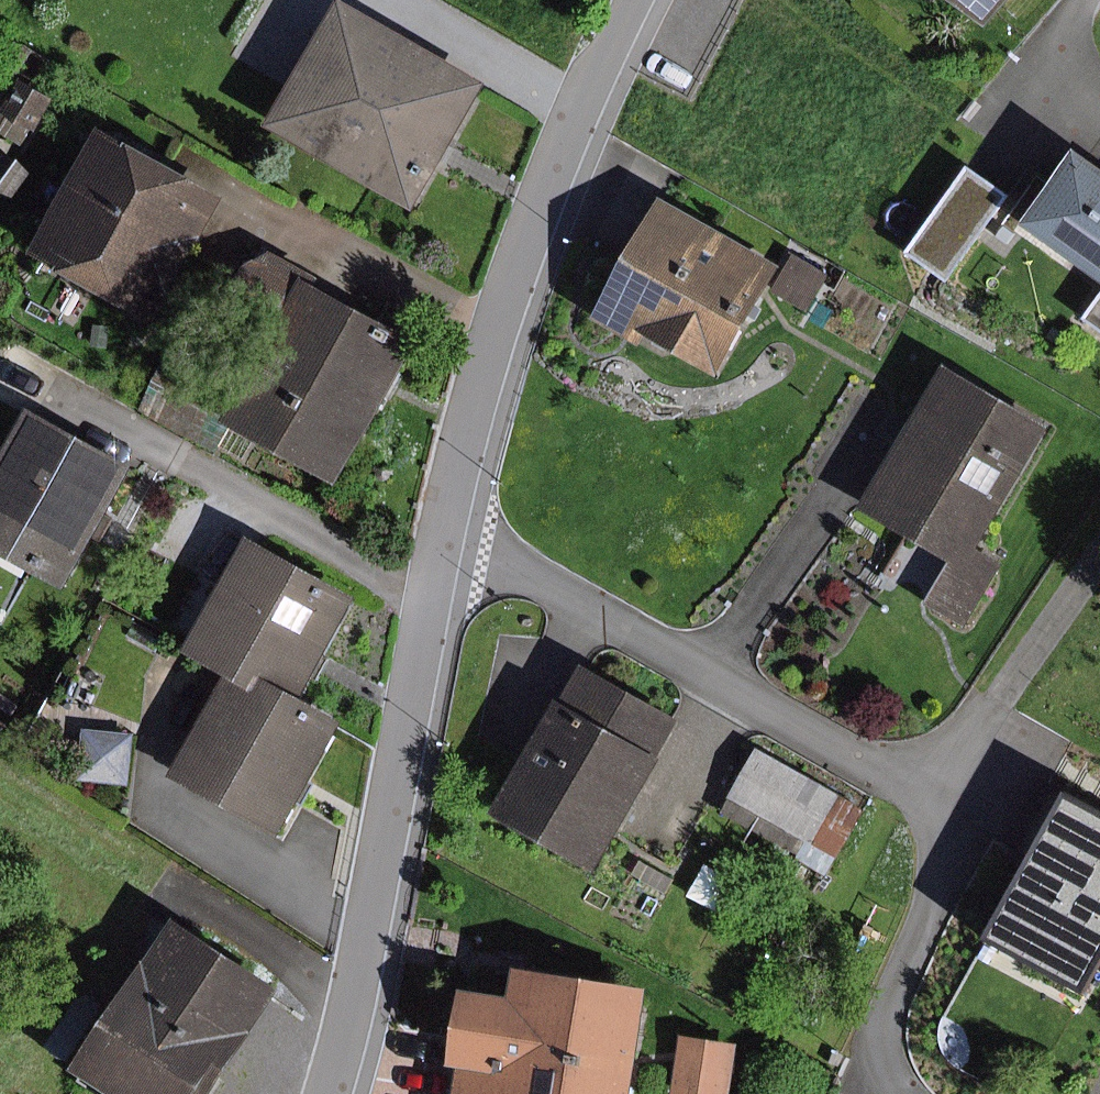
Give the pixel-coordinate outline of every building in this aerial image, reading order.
[(337,0),(336,0),(264,128),(375,190),(409,209),(477,90),(482,81),(337,0)] [(1000,28),(1024,0),(967,0),(1000,28)] [(25,46),(0,89),(0,130),(31,148),(61,96),(43,86),(56,64),(25,46)] [(95,129),(27,250),(152,319),(219,198),(163,167),(95,129)] [(1073,150),(1018,225),(1099,284),(1099,170),(1073,150)] [(11,152),(0,168),(0,183),(18,196),(36,169),(11,152)] [(986,182),(967,168),(904,255),(942,282),(1005,196),(986,182)] [(790,269),(669,198),(598,318),(648,348),(655,336),(725,377),(777,291),(790,269)] [(242,396),(172,356),(141,410),(218,453),(234,424),(342,484),(423,341),(314,280),(318,273),(263,242),(242,278),(292,307),(242,396)] [(798,255),(790,269),(777,291),(811,311),(833,275),(798,255)] [(1081,317),(1099,330),(1099,290),(1081,317)] [(112,326),(96,324),(94,346),(110,348),(112,326)] [(1056,428),(955,367),(868,510),(954,562),(929,603),(969,627),(1008,564),(983,548),(1056,428)] [(24,413),(0,457),(0,555),(57,587),(123,467),(24,413)] [(244,541),(183,650),(230,676),(252,689),(258,679),(296,700),(319,660),(351,601),(244,541)] [(685,719),(591,665),(504,814),(603,872),(668,760),(663,757),(685,719)] [(275,836),(339,725),(296,700),(258,679),(252,689),(230,676),(172,777),(275,836)] [(134,786),(139,733),(88,728),(83,780),(134,786)] [(866,808),(762,749),(727,810),(831,870),(866,808)] [(1063,776),(1023,847),(1041,857),(1018,897),(1067,924),(1048,957),(1095,983),(1099,975),(1099,796),(1063,776)] [(676,877),(642,859),(633,875),(668,893),(676,877)] [(183,921),(82,1071),(116,1093),(216,1093),(287,990),(183,921)] [(475,991),(463,1066),(469,1067),(464,1093),(640,1093),(658,989),(528,968),(523,998),(475,991)] [(685,1035),(676,1093),(734,1093),(741,1044),(685,1035)]
